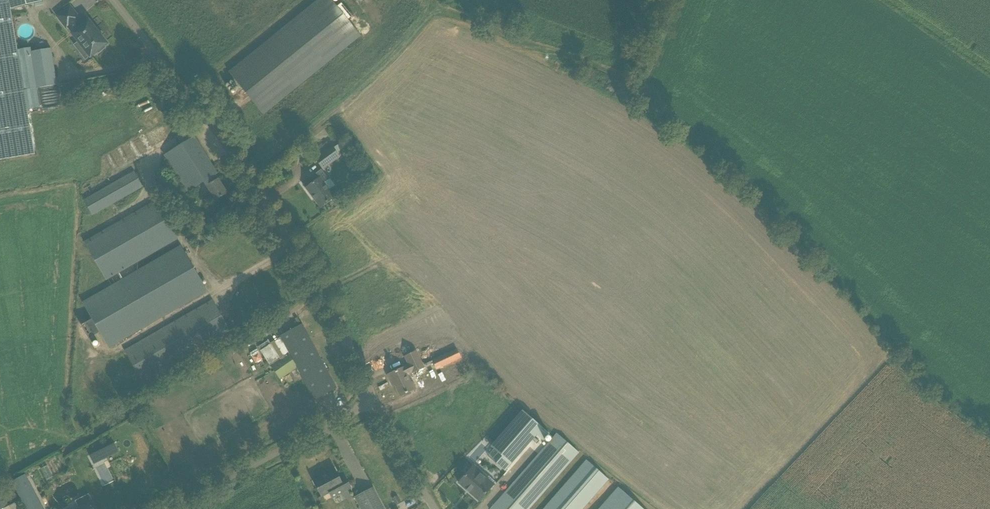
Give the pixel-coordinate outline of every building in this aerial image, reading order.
[(10,2),(12,9),(33,4),(43,2),(42,0),(9,0),(10,2)] [(332,0),(318,0),(229,72),(264,115),(361,36),(349,21),(354,17),(341,0),(336,5),(332,0)] [(37,88),(57,85),(51,50),(31,53),(30,48),(17,51),(10,10),(9,11),(8,3),(0,5),(0,160),(34,154),(27,110),(40,107),(37,88)] [(70,6),(57,16),(67,28),(71,25),(76,31),(72,34),(79,42),(90,56),(91,57),(97,52),(98,53),(105,48),(104,46),(107,44),(89,21),(83,25),(78,19),(79,18),(70,6)] [(194,137),(186,142),(165,155),(187,192),(204,182),(206,186),(216,201),(221,198),(228,193),(218,179),(215,175),(217,174),(194,137)] [(332,147),(326,151),(316,159),(323,169),(339,157),(332,147)] [(345,148),(337,154),(339,157),(342,155),(348,164),(354,159),(345,148)] [(319,179),(306,188),(321,208),(334,197),(324,183),(328,180),(321,170),(315,174),(319,179)] [(142,187),(134,172),(84,200),(92,215),(142,187)] [(177,239),(155,202),(84,242),(106,280),(177,239)] [(181,246),(83,303),(109,348),(207,291),(181,246)] [(143,382),(230,332),(212,301),(125,351),(143,382)] [(303,325),(294,329),(280,336),(289,353),(270,365),(280,379),(297,367),(314,400),(336,388),(303,325)] [(430,352),(433,359),(445,353),(442,347),(430,352)] [(432,361),(436,370),(462,358),(458,351),(460,350),(458,348),(432,361)] [(424,367),(416,351),(405,356),(410,365),(388,375),(393,386),(396,385),(401,396),(415,389),(408,373),(413,371),(413,372),(424,367)] [(523,410),(491,446),(502,456),(496,463),(505,471),(537,435),(543,440),(549,433),(523,410)] [(497,503),(492,508),(529,508),(578,452),(557,433),(497,503)] [(545,508),(582,508),(609,479),(587,461),(545,508)] [(479,501),(496,482),(489,476),(488,478),(474,466),(469,471),(459,483),(479,501)] [(327,475),(313,482),(321,497),(329,493),(339,487),(342,493),(351,488),(346,478),(341,481),(334,469),(326,473),(327,475)] [(26,508),(43,508),(25,474),(12,481),(26,508)] [(599,508),(643,508),(618,487),(599,508)] [(361,508),(384,508),(373,488),(354,497),(361,508)] [(6,500),(0,503),(0,508),(10,508),(6,500)]
